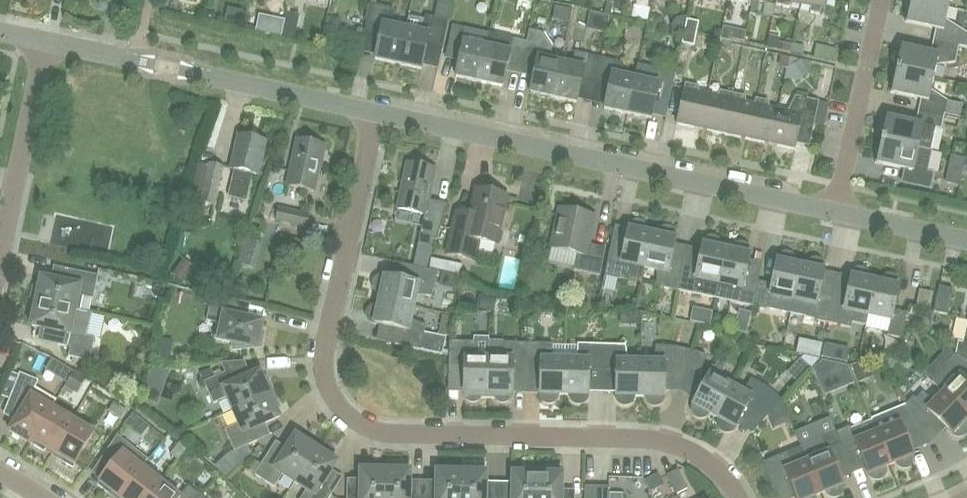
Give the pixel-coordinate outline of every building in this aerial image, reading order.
[(750,13),(756,15),(759,1),(766,2),(767,0),(753,0),(750,13)] [(801,4),(810,6),(811,12),(824,15),(825,10),(827,0),(802,0),(801,4)] [(949,7),(914,0),(912,0),(910,9),(908,9),(905,22),(936,29),(933,41),(959,46),(966,47),(966,33),(963,30),(946,20),(949,7)] [(398,64),(406,29),(393,26),(393,8),(370,3),(364,33),(380,37),(375,59),(398,64)] [(406,29),(398,64),(422,69),(427,47),(442,50),(449,20),(426,15),(424,20),(409,17),(406,29)] [(696,34),(699,22),(687,20),(685,32),(696,34)] [(487,46),(489,34),(452,25),(447,51),(460,54),(455,76),(479,82),(487,46)] [(553,98),(561,62),(549,60),(552,47),(543,33),(529,30),(526,41),(527,41),(521,67),(535,70),(530,93),(553,98)] [(685,32),(682,44),(694,46),(696,34),(685,32)] [(527,41),(526,41),(504,36),(501,49),(487,46),(479,82),(502,87),(507,64),(521,67),(527,41)] [(956,63),(959,46),(933,41),(931,53),(900,46),(897,60),(899,60),(897,70),(934,78),(936,65),(956,63)] [(595,83),(601,58),(575,52),(572,65),(561,62),(553,98),(577,103),(582,80),(595,83)] [(628,114),(635,78),(621,75),(624,63),(601,58),(595,83),(609,86),(604,109),(628,114)] [(656,97),(670,100),(675,74),(653,69),(649,81),(635,78),(628,114),(651,119),(656,97)] [(931,90),(934,78),(897,70),(895,79),(893,79),(890,93),(921,99),(918,111),(944,117),(944,115),(947,102),(947,101),(931,90)] [(700,129),(708,94),(699,92),(699,86),(685,83),(684,89),(676,124),(700,129)] [(724,135),(733,94),(720,91),(717,96),(708,94),(700,129),(724,135)] [(747,140),(754,104),(746,102),(746,96),(733,94),(724,135),(747,140)] [(778,109),(771,145),(795,150),(801,122),(814,125),(819,101),(795,96),(788,111),(778,109)] [(771,145),(778,109),(769,107),(769,101),(756,99),(754,104),(747,140),(771,145)] [(960,118),(963,106),(947,102),(944,115),(960,118)] [(944,117),(918,111),(916,123),(885,117),(882,130),(884,131),(882,140),(918,148),(931,151),(936,128),(941,129),(944,117)] [(259,175),(267,141),(238,134),(230,168),(235,169),(231,185),(230,185),(227,197),(247,202),(250,189),(248,189),(251,173),(259,175)] [(322,165),(327,143),(299,137),(288,184),(315,189),(320,165),(322,165)] [(914,171),(918,148),(882,140),(880,150),(878,149),(875,163),(906,169),(903,182),(929,187),(932,175),(914,171)] [(966,166),(966,153),(954,154),(955,168),(966,166)] [(437,241),(449,204),(429,200),(436,169),(408,163),(398,209),(424,215),(419,237),(437,241)] [(224,168),(208,164),(208,167),(199,165),(194,188),(202,190),(199,202),(191,200),(188,215),(200,218),(204,202),(216,205),(224,168)] [(471,213),(457,210),(446,255),(473,261),(478,240),(496,244),(507,196),(476,189),(471,213)] [(307,225),(310,213),(280,206),(277,219),(307,225)] [(600,276),(606,249),(588,245),(594,216),(559,209),(551,249),(578,254),(575,271),(600,276)] [(100,235),(103,215),(66,210),(63,231),(100,235)] [(645,268),(652,233),(646,232),(646,229),(646,227),(645,225),(644,224),(642,223),(640,222),(638,221),(637,221),(634,222),(632,223),(631,224),(629,226),(629,227),(623,253),(609,250),(604,275),(627,280),(629,274),(633,266),(645,268)] [(678,291),(684,266),(670,263),(676,238),(676,236),(675,233),(675,232),(673,230),(672,230),(670,228),(667,227),(666,227),(664,228),(662,228),(661,229),(659,231),(659,232),(658,235),(652,233),(645,268),(656,271),(656,280),(655,286),(678,291)] [(254,266),(263,241),(247,236),(239,261),(254,266)] [(434,250),(437,241),(419,237),(417,247),(434,250)] [(684,266),(678,291),(710,298),(710,295),(716,296),(719,284),(726,249),(720,248),(720,245),(720,243),(719,242),(718,240),(717,239),(715,238),(712,237),(711,237),(708,237),(707,238),(705,240),(704,241),(703,243),(697,269),(684,266)] [(719,284),(716,296),(722,298),(722,300),(753,307),(758,282),(744,279),(750,253),(750,252),(749,249),(748,247),(747,246),(746,245),(743,244),(742,243),(739,243),(737,244),(734,246),(733,248),(732,250),(726,249),(719,284)] [(461,268),(463,260),(436,252),(433,260),(461,268)] [(506,252),(497,279),(517,285),(526,258),(506,252)] [(793,300),(801,265),(795,264),(795,261),(795,260),(794,258),(793,256),(791,255),(790,254),(788,253),(786,253),(783,253),(781,254),(780,255),(779,256),(777,259),(772,284),(758,282),(753,307),(767,310),(770,295),(793,300)] [(827,323),(833,298),(819,295),(824,270),(824,269),(824,267),(823,265),(823,263),(821,262),(820,260),(817,259),(816,259),(814,259),(811,260),(810,261),(808,262),(807,265),(806,266),(801,265),(793,300),(805,302),(805,312),(805,318),(813,320),(827,323)] [(379,300),(414,307),(416,296),(426,296),(432,297),(437,272),(412,266),(409,282),(383,276),(380,276),(377,277),(376,278),(374,280),(373,281),(372,283),(372,286),(373,288),(374,290),(375,291),(376,292),(378,293),(381,294),(379,300)] [(868,316),(875,281),(869,280),(869,278),(869,276),(869,275),(868,273),(867,271),(865,270),(862,269),(860,269),(858,269),(856,270),(855,270),(853,272),(853,273),(852,275),(846,300),(833,298),(827,323),(850,328),(852,322),(866,325),(868,316)] [(33,300),(76,309),(79,296),(94,299),(99,275),(74,270),(71,283),(42,277),(40,285),(36,284),(33,300)] [(868,316),(891,321),(885,347),(886,348),(885,354),(897,348),(899,349),(907,313),(893,310),(898,286),(899,283),(898,281),(897,279),(895,277),(893,276),(892,275),(889,275),(887,275),(886,276),(884,277),(883,278),(882,279),(881,280),(881,282),(875,281),(868,316)] [(948,315),(953,290),(939,287),(933,312),(948,315)] [(928,306),(931,293),(920,291),(918,304),(928,306)] [(265,333),(261,332),(263,322),(234,316),(237,301),(212,296),(207,321),(217,323),(214,339),(232,343),(233,350),(250,349),(250,347),(257,348),(258,344),(262,345),(265,333)] [(91,313),(76,309),(33,300),(29,316),(33,317),(31,325),(61,331),(58,344),(71,347),(69,356),(90,361),(95,337),(86,335),(91,313)] [(399,329),(395,344),(442,354),(446,338),(424,333),(426,325),(420,323),(411,320),(414,307),(379,300),(378,306),(375,305),(373,305),(370,307),(368,309),(367,310),(366,312),(366,315),(366,317),(368,319),(369,321),(371,322),(372,323),(399,329)] [(449,328),(450,307),(439,307),(438,328),(449,328)] [(489,358),(477,358),(475,352),(475,342),(449,341),(449,367),(465,368),(464,393),(464,394),(464,395),(465,397),(465,398),(466,398),(467,400),(468,401),(469,401),(470,402),(471,402),(474,402),(476,402),(477,401),(478,400),(479,400),(481,398),(488,398),(489,358)] [(958,342),(955,354),(966,361),(966,344),(958,342)] [(527,343),(503,343),(503,352),(501,358),(489,358),(488,398),(495,398),(496,399),(497,400),(498,401),(499,402),(501,402),(502,403),(503,403),(506,402),(507,402),(509,401),(510,400),(510,399),(511,397),(512,396),(512,395),(512,394),(513,369),(527,369),(527,343)] [(564,395),(565,360),(553,359),(553,344),(527,343),(527,369),(541,369),(540,394),(540,396),(540,397),(541,398),(542,399),(542,400),(543,401),(544,402),(546,403),(547,403),(548,404),(550,404),(551,403),(552,403),(554,402),(555,402),(556,401),(557,400),(558,398),(558,397),(558,396),(558,395),(564,395)] [(602,371),(603,345),(589,344),(578,344),(578,360),(565,360),(564,395),(570,395),(570,397),(570,398),(571,399),(571,400),(572,401),(573,402),(575,403),(577,404),(578,404),(580,404),(582,404),(584,403),(585,402),(586,401),(587,401),(588,399),(588,398),(588,396),(589,370),(602,371)] [(640,396),(641,361),(628,361),(626,345),(603,345),(602,371),(617,371),(616,397),(616,399),(617,400),(617,401),(618,402),(619,403),(620,404),(621,404),(623,405),(625,405),(627,405),(629,404),(630,404),(631,403),(632,402),(633,401),(633,400),(634,398),(634,397),(634,396),(640,396)] [(641,361),(640,396),(646,397),(646,399),(646,400),(647,401),(648,403),(650,404),(652,405),(653,406),(654,406),(655,406),(658,406),(659,405),(660,405),(661,403),(663,402),(663,401),(664,399),(664,398),(664,397),(665,346),(655,346),(655,352),(653,361),(641,361)] [(685,376),(692,351),(678,347),(671,373),(685,376)] [(692,351),(685,376),(699,380),(706,355),(692,351)] [(965,380),(966,378),(966,361),(955,354),(946,363),(948,366),(942,372),(932,383),(943,393),(944,392),(966,415),(966,382),(965,380)] [(815,366),(822,379),(837,372),(830,358),(815,366)] [(714,416),(731,385),(720,379),(723,370),(726,365),(717,360),(693,405),(692,406),(692,407),(692,408),(692,410),(692,411),(692,412),(693,413),(694,415),(694,416),(696,416),(697,417),(698,418),(699,418),(701,418),(702,418),(704,417),(706,417),(707,416),(707,415),(709,413),(714,416)] [(233,410),(273,393),(267,378),(263,379),(260,372),(233,384),(227,371),(215,377),(211,368),(200,373),(204,382),(214,404),(228,397),(233,410)] [(87,378),(74,370),(65,386),(77,394),(87,378)] [(171,370),(149,372),(147,382),(164,388),(171,370)] [(53,407),(52,407),(56,400),(35,387),(38,381),(20,374),(9,399),(24,407),(10,431),(32,444),(34,440),(33,440),(53,407)] [(731,385),(714,416),(719,419),(719,421),(718,422),(718,423),(718,424),(718,425),(718,426),(719,428),(720,429),(721,430),(722,431),(723,432),(724,432),(726,433),(727,433),(730,432),(731,432),(732,431),(734,430),(735,429),(735,428),(747,407),(754,410),(764,420),(782,400),(769,388),(751,378),(748,384),(742,391),(731,385)] [(952,434),(953,435),(956,437),(958,437),(959,437),(960,437),(962,436),(963,436),(965,434),(966,433),(966,432),(966,431),(966,425),(966,423),(965,421),(966,419),(966,415),(944,392),(943,393),(935,402),(927,397),(922,392),(917,398),(914,396),(906,404),(920,427),(932,415),(952,434)] [(273,393),(233,410),(239,423),(225,429),(235,451),(258,441),(252,429),(280,417),(276,409),(280,407),(273,393)] [(121,418),(126,410),(114,402),(109,410),(121,418)] [(891,465),(896,463),(897,465),(899,467),(901,468),(904,469),(906,468),(908,467),(910,466),(912,464),(913,463),(913,461),(913,459),(913,457),(904,434),(920,427),(906,404),(884,413),(890,427),(877,432),(891,465)] [(73,420),(53,407),(33,440),(34,440),(32,444),(44,451),(46,448),(54,452),(73,420)] [(124,423),(141,436),(149,426),(132,413),(124,423)] [(73,420),(54,452),(65,458),(63,461),(73,468),(95,432),(73,420)] [(859,451),(868,474),(870,477),(871,478),(872,479),(874,479),(876,480),(878,480),(880,479),(882,478),(883,477),(884,476),(885,474),(886,473),(886,470),(886,469),(885,467),(891,465),(877,432),(856,441),(850,427),(836,432),(846,456),(859,451)] [(836,432),(814,441),(817,447),(817,455),(806,459),(820,494),(826,492),(827,494),(829,495),(830,496),(832,497),(835,497),(836,497),(839,496),(841,494),(842,493),(843,491),(843,489),(843,487),(843,486),(833,462),(846,456),(836,432)] [(295,482),(318,445),(305,436),(303,440),(296,435),(280,460),(268,453),(261,464),(254,459),(248,471),(255,475),(275,488),(283,475),(295,482)] [(142,467),(148,460),(129,444),(117,436),(101,459),(111,467),(98,484),(107,492),(109,489),(119,497),(142,467)] [(177,461),(187,449),(179,443),(169,455),(171,456),(177,461)] [(252,455),(248,445),(235,451),(230,453),(240,465),(252,455)] [(295,482),(307,490),(301,497),(330,497),(332,494),(321,487),(337,462),(330,457),(332,454),(318,445),(295,482)] [(806,459),(801,447),(764,462),(779,497),(794,497),(796,497),(815,497),(815,496),(820,494),(806,459)] [(386,466),(369,466),(369,470),(361,469),(360,497),(385,497),(386,466)] [(410,471),(402,470),(402,466),(386,466),(385,497),(409,497),(410,471)] [(161,482),(142,467),(119,497),(121,497),(149,497),(161,482)] [(462,468),(445,467),(445,471),(437,471),(436,497),(461,497),(462,468)] [(486,472),(478,472),(478,468),(462,468),(461,497),(486,497),(486,472)] [(537,469),(521,469),(521,473),(513,473),(512,497),(537,497),(537,469)] [(554,474),(554,470),(537,469),(537,497),(562,497),(562,474),(554,474)] [(677,494),(688,489),(678,470),(667,476),(677,494)] [(161,482),(149,497),(198,497),(201,495),(189,485),(180,496),(161,482)] [(597,487),(585,486),(585,497),(597,497),(597,487)] [(609,487),(597,487),(597,497),(609,497),(609,487)]
